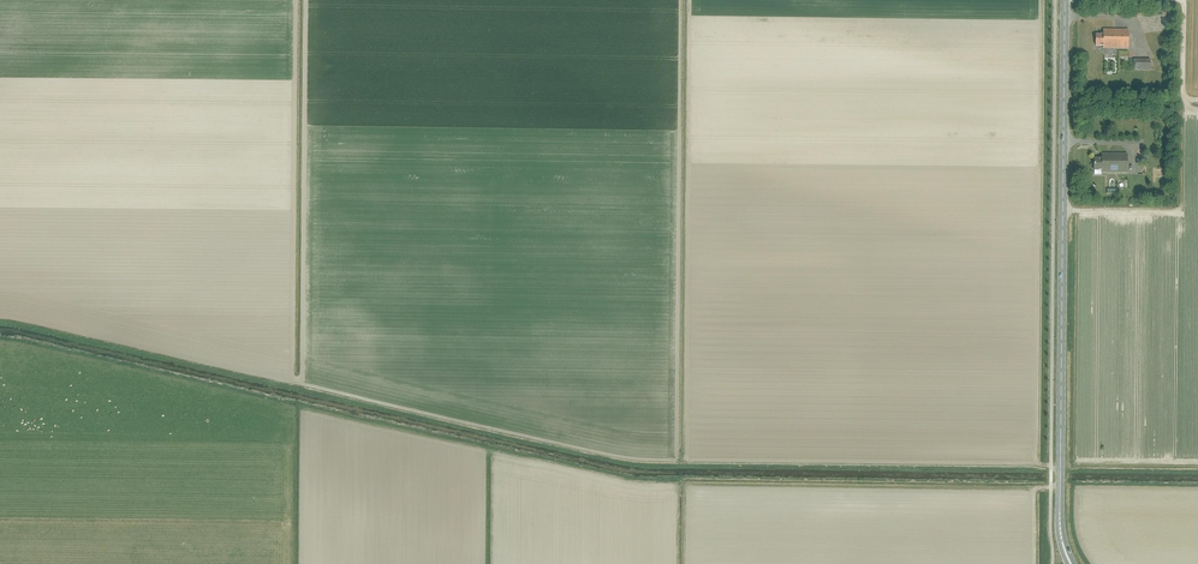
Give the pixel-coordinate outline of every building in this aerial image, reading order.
[(1128,48),(1128,30),(1103,30),(1103,34),(1096,34),(1096,46),(1103,46),(1103,48),(1128,48)] [(1103,53),(1103,69),(1110,69),(1110,62),(1113,62),(1113,52),(1103,53)] [(1150,71),(1150,59),(1133,59),(1133,70),(1150,71)] [(1127,172),(1127,154),(1102,154),(1102,159),(1094,158),(1094,170),(1102,170),(1101,172),(1127,172)]
